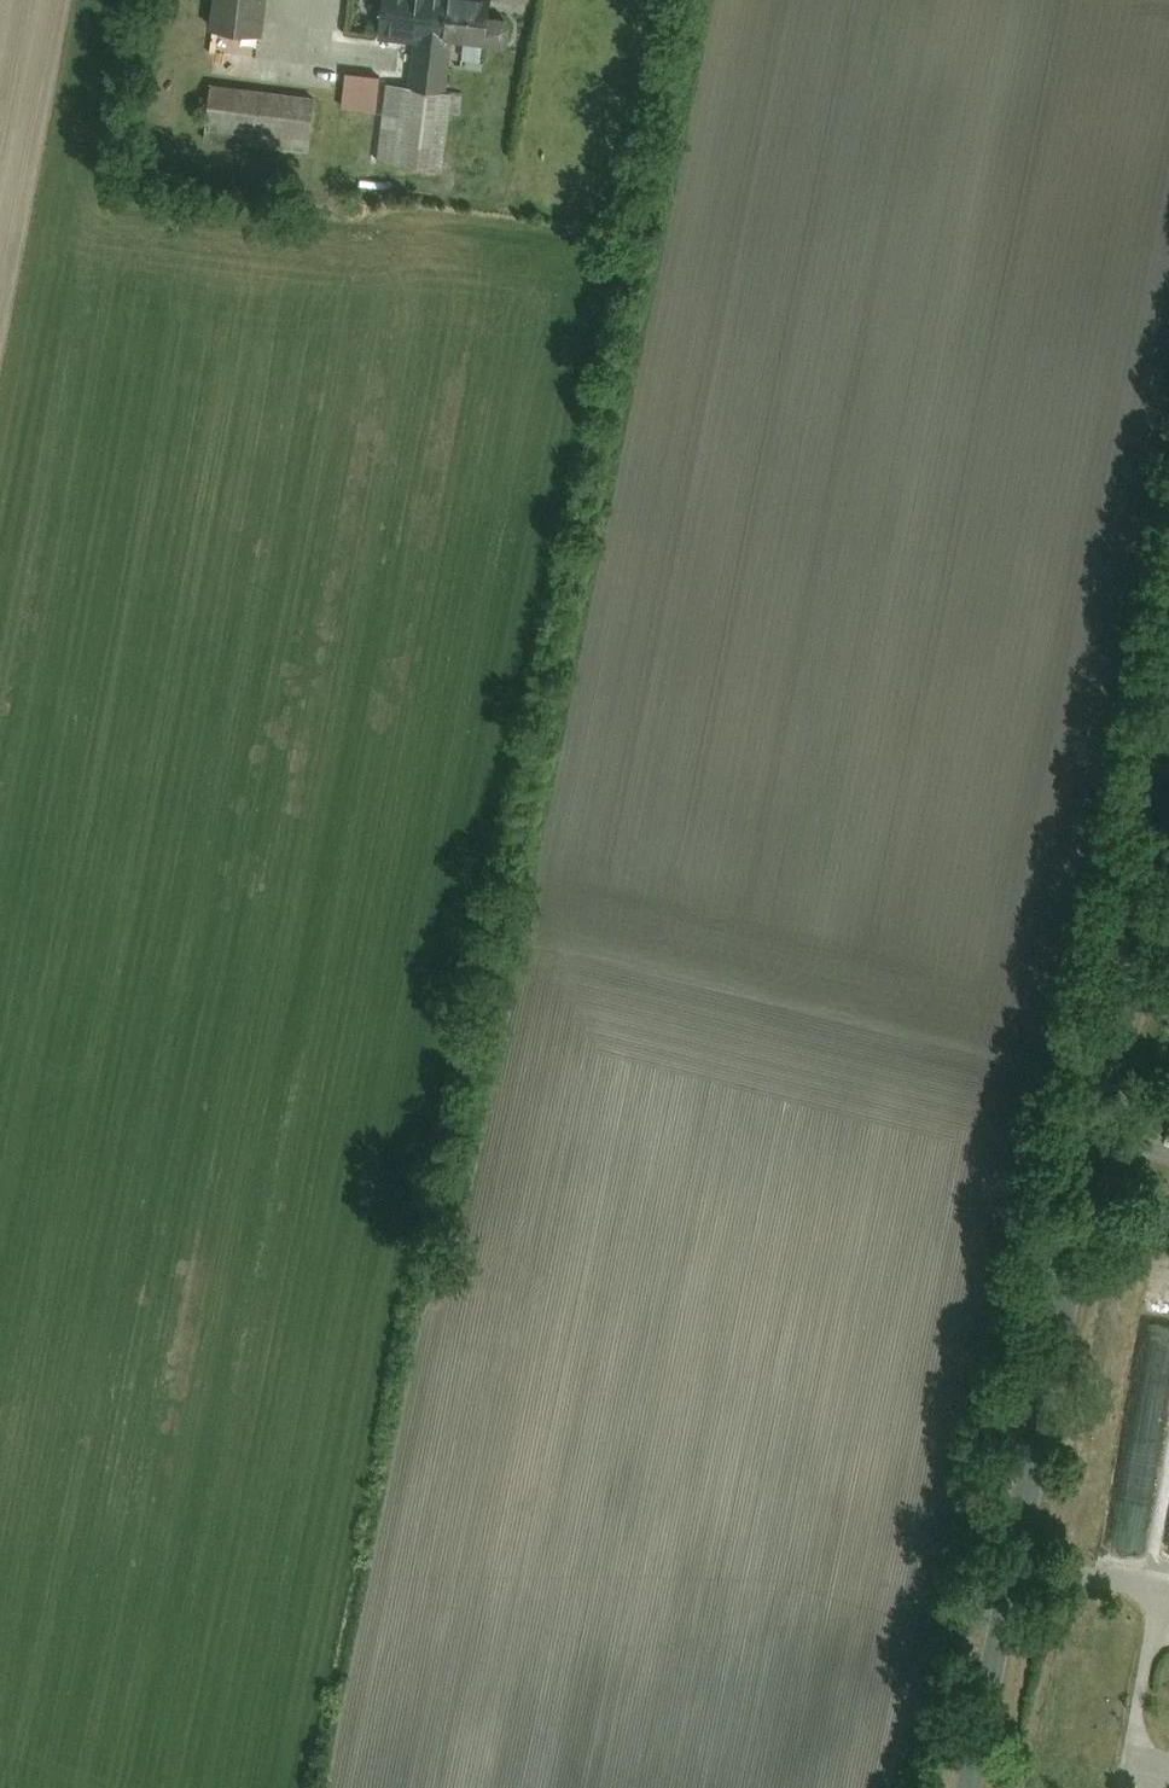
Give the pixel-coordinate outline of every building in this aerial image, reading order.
[(212,35),(260,42),(266,0),(216,0),(212,35)] [(380,171),(439,178),(452,55),(503,61),(507,24),(493,23),(496,0),(386,0),(381,47),(417,51),(412,98),(388,96),(380,171)] [(343,71),(343,107),(379,107),(379,70),(343,71)] [(212,93),(205,149),(308,161),(314,105),(212,93)] [(1157,1431),(1133,1432),(1134,1453),(1159,1452),(1157,1431)]
